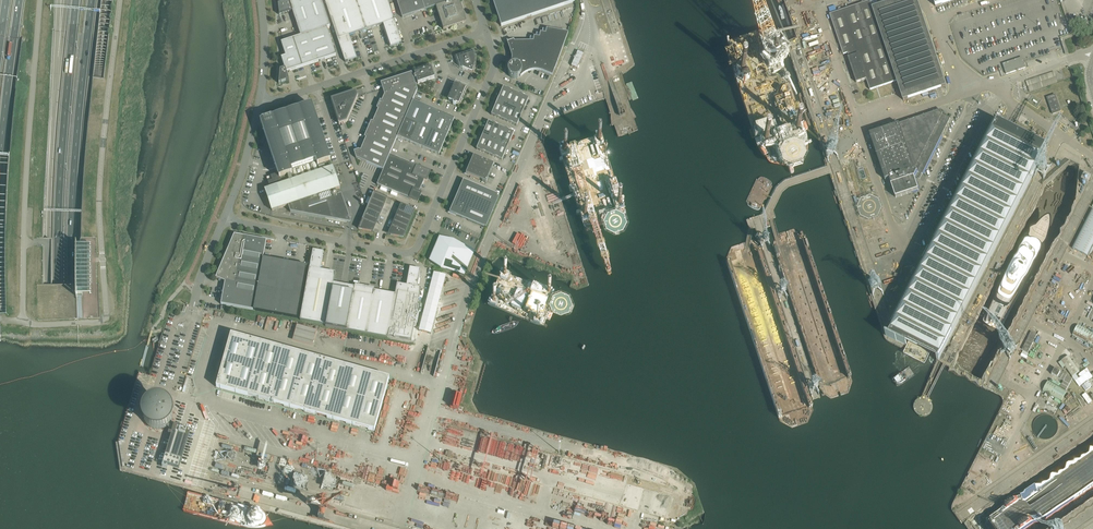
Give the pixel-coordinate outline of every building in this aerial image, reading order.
[(280,16),(293,12),(301,36),(327,28),(330,27),(321,0),(291,0),(278,4),(280,16)] [(345,62),(357,59),(349,36),(383,25),(391,47),(402,44),(388,0),(325,0),(345,62)] [(443,30),(447,29),(448,29),(448,28),(451,27),(451,28),(451,27),(455,26),(458,25),(459,25),(462,24),(463,24),(462,23),(466,22),(465,18),(464,15),(464,14),(463,11),(463,10),(462,11),(461,7),(462,7),(461,7),(460,3),(459,0),(396,0),(402,18),(414,14),(425,11),(436,7),(437,11),(438,14),(438,15),(439,18),(439,19),(440,18),(441,22),(440,22),(441,22),(442,26),(443,30)] [(501,26),(575,2),(574,0),(492,0),(501,26)] [(857,83),(867,80),(870,90),(897,81),(904,100),(903,100),(904,101),(908,99),(942,88),(946,86),(917,0),(898,0),(873,9),(870,1),(830,15),(844,55),(848,53),(849,57),(848,58),(857,83)] [(301,36),(281,43),(286,57),(281,58),(285,69),(280,71),(279,84),(289,81),(286,72),(336,56),(327,28),(301,36)] [(511,56),(512,56),(512,57),(512,58),(512,59),(512,60),(511,61),(511,62),(511,63),(510,64),(509,66),(508,67),(509,67),(509,68),(508,70),(508,71),(508,72),(508,73),(508,74),(509,76),(510,77),(511,78),(513,79),(514,79),(515,79),(516,79),(518,78),(520,77),(520,78),(521,78),(522,77),(523,76),(524,75),(526,74),(527,73),(528,72),(529,72),(531,72),(532,71),(533,71),(534,71),(535,71),(536,71),(538,71),(540,72),(542,72),(553,77),(553,76),(568,33),(546,29),(546,34),(540,33),(539,38),(534,37),(533,42),(514,42),(514,41),(507,43),(511,55),(511,56)] [(468,72),(474,74),(475,70),(475,69),(476,66),(476,65),(476,62),(476,61),(476,58),(475,54),(474,52),(458,58),(462,69),(468,72)] [(580,52),(575,64),(578,65),(583,53),(580,52)] [(1003,64),(1006,74),(1016,71),(1017,72),(1019,71),(1019,70),(1026,68),(1022,58),(1003,64)] [(416,79),(418,84),(435,78),(433,72),(431,67),(414,72),(415,76),(414,77),(415,79),(416,79)] [(582,73),(573,69),(570,68),(559,94),(571,99),(582,73)] [(1058,83),(1054,72),(1026,81),(1029,92),(1058,83)] [(390,155),(397,138),(405,119),(413,101),(417,90),(412,73),(381,83),(383,89),(385,95),(382,101),(380,101),(377,109),(378,109),(373,122),(371,121),(364,137),(366,138),(361,151),(359,150),(354,152),(356,159),(383,170),(390,155)] [(612,78),(608,80),(620,116),(624,115),(612,78)] [(453,104),(455,105),(456,104),(460,106),(467,90),(456,85),(449,101),(453,103),(453,104)] [(491,115),(517,126),(529,98),(503,87),(491,115)] [(331,100),(339,125),(347,122),(348,121),(348,119),(357,98),(358,97),(356,91),(331,100)] [(1061,112),(1055,95),(1047,98),(1053,114),(1061,112)] [(405,119),(418,125),(426,107),(413,101),(405,119)] [(325,218),(346,222),(349,219),(347,212),(343,200),(341,194),(337,196),(336,190),(340,189),(333,168),(332,167),(333,167),(331,161),(312,106),(300,110),(261,123),(276,167),(278,174),(267,178),(270,188),(265,190),(272,211),(288,206),(290,212),(325,219),(325,218)] [(418,125),(431,130),(438,112),(426,107),(418,125)] [(882,130),(870,134),(885,180),(890,179),(896,198),(918,190),(914,178),(915,178),(914,177),(915,177),(916,177),(917,176),(918,176),(918,175),(918,174),(917,173),(917,172),(918,172),(923,174),(941,136),(943,137),(944,135),(943,134),(950,119),(942,115),(941,110),(892,127),(891,124),(882,127),(882,130)] [(431,130),(447,137),(454,119),(438,112),(431,130)] [(397,138),(410,143),(418,125),(405,119),(397,138)] [(890,336),(939,361),(1047,149),(992,121),(889,321),(896,324),(890,336)] [(476,150),(502,161),(514,133),(488,122),(476,150)] [(410,143),(423,148),(431,130),(418,125),(410,143)] [(431,130),(423,148),(439,155),(447,137),(431,130)] [(383,170),(422,187),(425,181),(426,181),(430,173),(390,155),(383,170)] [(468,176),(479,180),(487,162),(473,156),(466,173),(467,173),(466,175),(468,175),(468,176)] [(422,187),(383,170),(377,185),(417,203),(421,194),(419,193),(422,187)] [(455,216),(486,229),(500,196),(463,180),(454,202),(449,213),(455,215),(455,216)] [(358,229),(371,232),(372,230),(373,230),(373,231),(387,198),(374,193),(358,229)] [(870,206),(876,204),(873,195),(866,197),(870,206)] [(391,231),(392,231),(390,235),(403,238),(415,211),(415,210),(402,205),(391,231)] [(1072,248),(1087,256),(1092,244),(1092,210),(1092,209),(1072,248)] [(827,396),(833,399),(848,394),(854,383),(805,236),(801,237),(799,233),(793,229),(778,234),(772,245),(821,393),(826,391),(827,396)] [(264,261),(264,258),(263,258),(266,241),(234,235),(216,278),(222,281),(225,282),(221,305),(297,318),(306,266),(305,266),(305,269),(264,261)] [(473,254),(474,252),(472,251),(472,252),(453,244),(455,241),(453,240),(447,239),(446,240),(441,238),(439,242),(431,261),(436,264),(436,265),(441,269),(464,276),(471,259),(470,258),(473,254)] [(779,419),(792,429),(808,423),(814,411),(758,243),(754,240),(731,247),(725,259),(779,419)] [(90,246),(75,247),(75,296),(91,296),(90,246)] [(320,252),(313,250),(300,320),(326,325),(325,327),(387,338),(388,336),(411,341),(421,289),(417,288),(420,270),(413,269),(410,269),(410,271),(409,271),(406,286),(397,284),(395,295),(374,291),(374,290),(374,289),(371,289),(371,288),(355,285),(355,287),(333,284),(335,273),(320,270),(323,256),(322,255),(323,253),(320,252)] [(433,270),(418,327),(430,330),(444,273),(433,270)] [(313,346),(317,330),(297,325),(293,341),(313,346)] [(1078,325),(1072,335),(1092,346),(1092,333),(1078,325)] [(1037,335),(1031,332),(1022,350),(1028,353),(1037,335)] [(990,356),(997,343),(976,333),(970,346),(990,356)] [(216,388),(374,432),(389,379),(231,335),(216,388)] [(946,354),(952,356),(953,353),(954,353),(955,350),(954,350),(955,347),(952,345),(950,348),(949,347),(948,350),(946,354)] [(1065,367),(1072,377),(1080,372),(1068,356),(1059,363),(1063,369),(1065,367)] [(1060,387),(1066,391),(1073,379),(1055,369),(1052,375),(1064,381),(1060,387)] [(1081,377),(1075,382),(1079,387),(1092,377),(1088,372),(1087,373),(1085,371),(1079,374),(1081,377)] [(1049,381),(1043,391),(1061,402),(1067,391),(1049,381)] [(1083,386),(1086,390),(1092,386),(1089,381),(1083,386)] [(224,392),(222,399),(248,406),(250,398),(224,392)] [(144,418),(144,419),(144,420),(145,422),(145,423),(146,424),(147,425),(148,426),(148,427),(149,427),(150,428),(152,429),(153,429),(154,430),(155,430),(156,430),(157,430),(159,430),(161,430),(162,430),(163,430),(164,429),(165,429),(166,428),(167,427),(168,427),(169,426),(170,424),(171,423),(171,422),(172,421),(172,420),(173,419),(173,418),(173,417),(173,415),(173,414),(173,413),(172,411),(172,410),(171,409),(170,408),(170,407),(169,406),(168,405),(167,404),(166,403),(165,403),(163,402),(162,402),(161,401),(160,401),(159,401),(157,401),(155,401),(154,402),(153,402),(152,403),(150,404),(149,404),(148,405),(147,406),(147,407),(146,408),(145,409),(145,410),(144,411),(144,413),(144,414),(144,415),(144,417),(144,418)] [(172,435),(163,465),(167,467),(168,463),(179,467),(191,429),(175,425),(173,432),(170,431),(169,434),(172,435)] [(437,463),(439,456),(432,454),(430,460),(437,463)]
